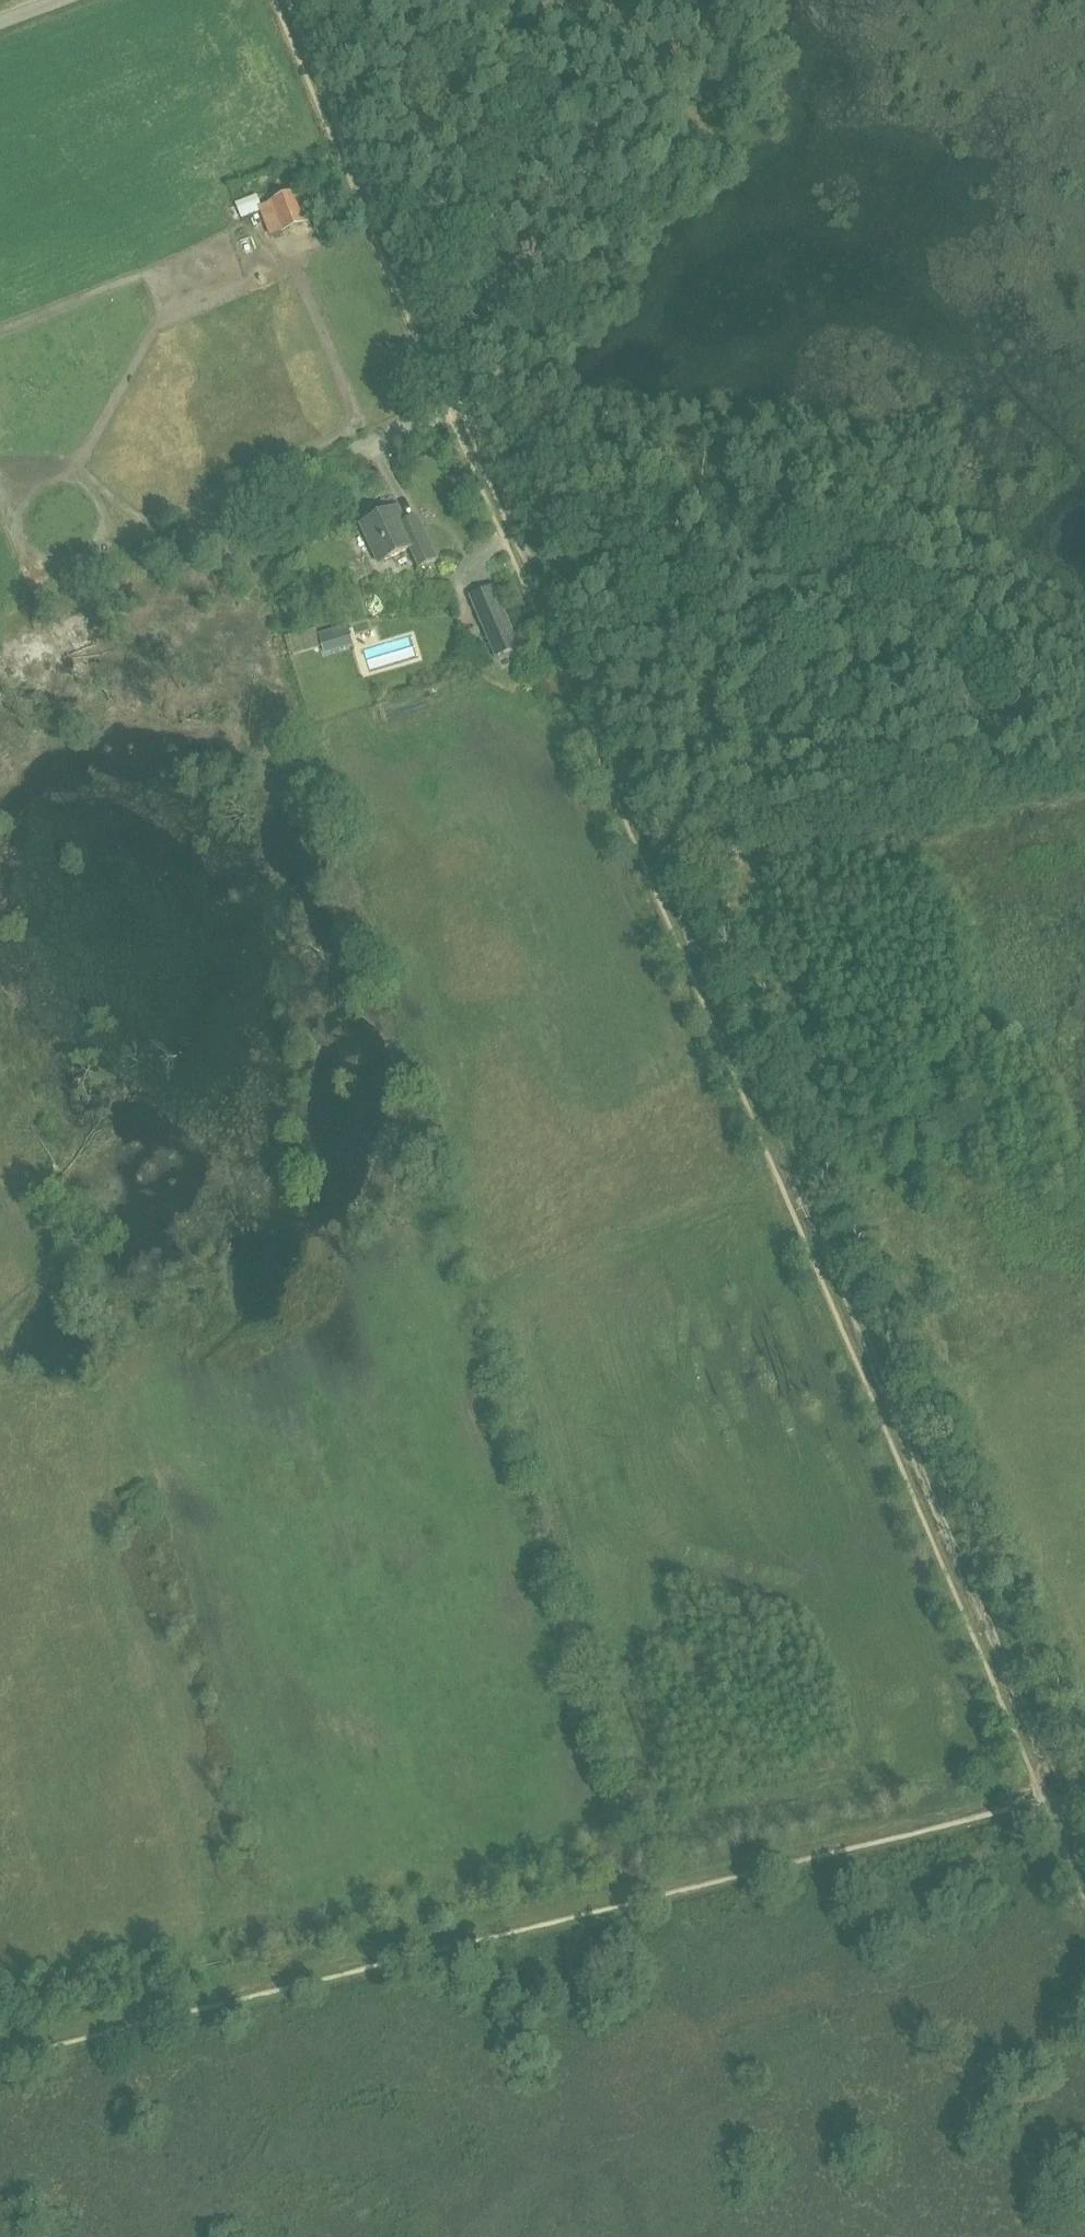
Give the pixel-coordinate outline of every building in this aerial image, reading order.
[(245,212),(269,204),(264,189),(240,197),(245,212)] [(278,216),(301,207),(296,194),(273,203),(278,216)] [(307,223),(301,207),(278,216),(284,232),(307,223)] [(420,566),(436,559),(422,529),(410,534),(398,508),(362,524),(380,562),(412,548),(420,566)] [(519,646),(493,587),(469,597),(496,657),(519,646)]
